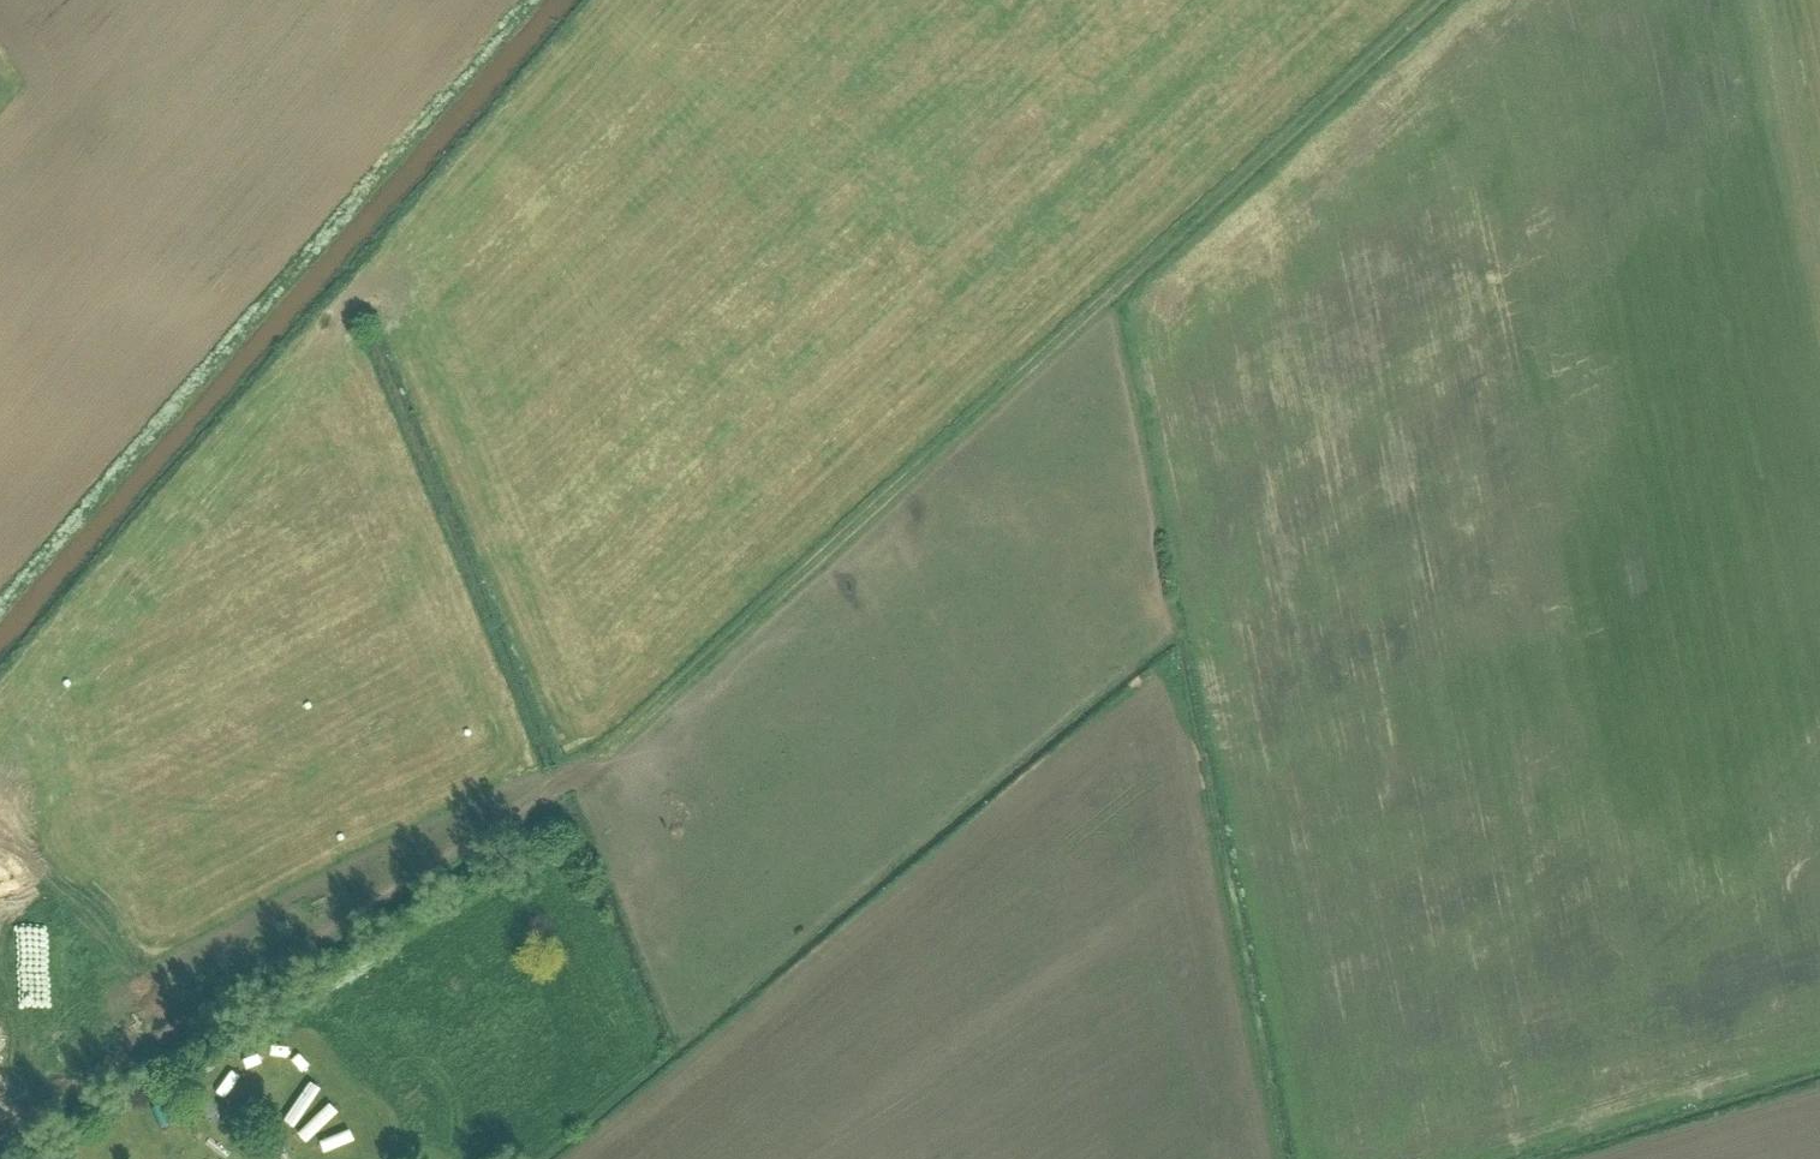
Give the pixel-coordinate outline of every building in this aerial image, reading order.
[(205,1065),(192,1072),(214,1115),(227,1108),(205,1065)] [(169,1144),(179,1139),(161,1099),(151,1104),(169,1144)]
